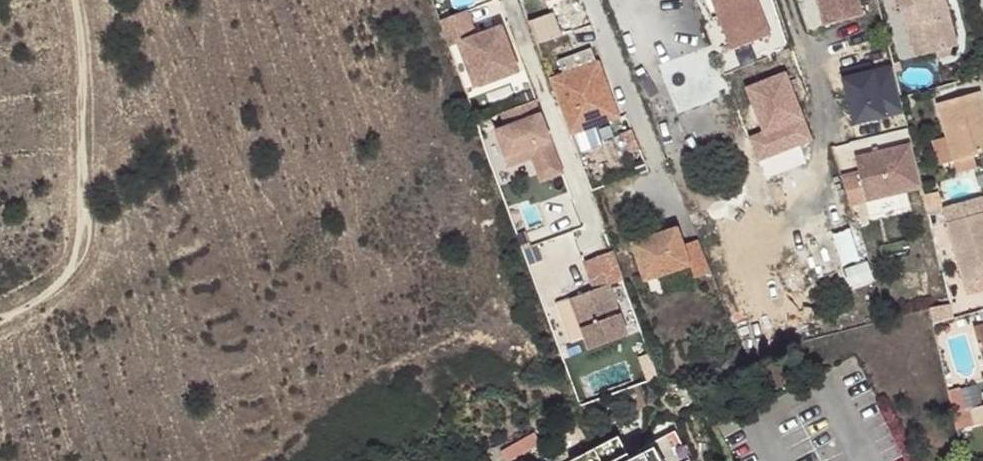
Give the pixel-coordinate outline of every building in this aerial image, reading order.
[(769,35),(755,0),(710,0),(731,50),(769,35)] [(862,16),(858,0),(817,0),(823,26),(862,16)] [(929,53),(958,46),(945,0),(899,0),(906,27),(920,23),(929,53)] [(471,5),(439,16),(448,41),(466,35),(483,84),(520,72),(502,22),(480,29),(471,5)] [(591,41),(556,55),(562,70),(548,75),(570,129),(618,111),(591,41)] [(871,66),(841,73),(854,123),(903,111),(892,68),(873,73),(871,66)] [(784,72),(747,87),(764,132),(749,138),(764,179),(818,158),(784,72)] [(980,94),(938,105),(954,163),(982,154),(982,106),(980,94)] [(538,111),(495,129),(508,163),(533,154),(540,178),(561,168),(538,111)] [(923,189),(912,143),(855,157),(859,175),(842,179),(849,208),(923,189)] [(942,210),(963,283),(982,278),(982,206),(981,199),(942,210)] [(676,225),(631,241),(644,278),(691,262),(695,275),(710,269),(699,236),(682,242),(676,225)] [(625,280),(613,250),(585,262),(596,290),(571,298),(580,322),(590,349),(628,336),(610,286),(625,280)] [(865,260),(846,270),(855,287),(874,277),(865,260)] [(580,322),(571,298),(564,301),(573,324),(580,322)] [(974,332),(982,361),(982,329),(974,332)] [(654,379),(660,377),(654,359),(653,357),(634,364),(642,384),(654,379)] [(575,391),(582,410),(601,402),(595,384),(575,391)] [(946,393),(951,415),(963,412),(957,391),(946,393)] [(969,410),(974,428),(982,426),(982,407),(969,410)] [(675,435),(638,454),(639,457),(630,460),(689,460),(675,435)] [(616,440),(577,460),(628,460),(616,440)]
